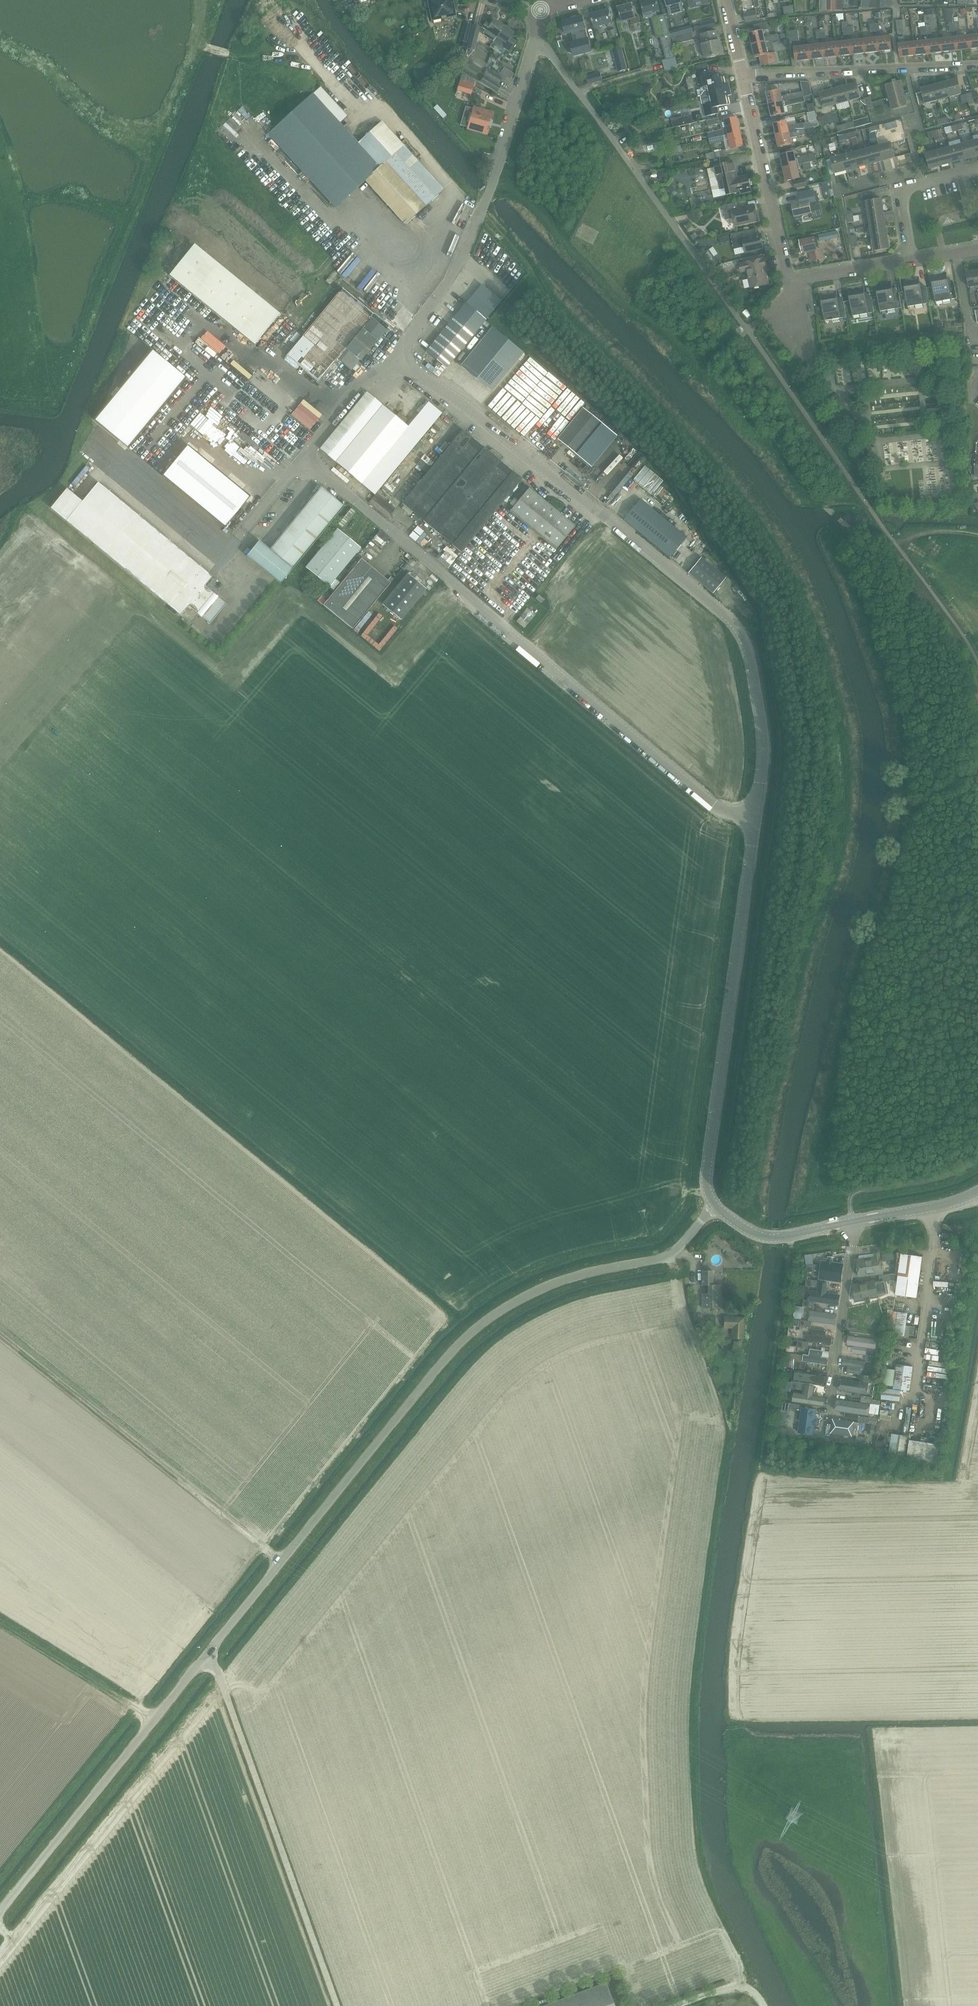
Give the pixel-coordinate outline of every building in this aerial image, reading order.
[(454,17),(451,0),(427,0),(425,1),(423,3),(424,7),(426,8),(429,8),(431,21),(454,17)] [(653,17),(653,18),(652,19),(656,37),(660,36),(666,59),(662,60),(665,71),(677,68),(674,58),(675,58),(664,15),(657,17),(656,11),(659,10),(656,0),(644,0),(640,1),(645,19),(653,17)] [(682,2),(681,0),(665,0),(666,6),(667,6),(669,15),(684,11),(681,2),(682,2)] [(688,9),(698,7),(697,1),(701,0),(686,0),(688,9)] [(836,0),(828,0),(828,11),(836,11),(836,0)] [(621,21),(635,18),(632,3),(618,7),(621,21)] [(602,25),(612,23),(609,9),(590,14),(594,27),(594,29),(602,27),(602,25)] [(746,22),(758,20),(756,11),(744,13),(746,22)] [(582,16),(562,22),(565,34),(569,33),(572,43),(570,43),(571,46),(569,47),(567,49),(568,52),(571,54),(573,53),(573,56),(591,51),(588,39),(585,29),(586,29),(582,16)] [(484,35),(493,42),(503,26),(493,20),(489,25),(485,23),(481,28),(485,31),(483,33),(484,35)] [(700,30),(715,27),(713,20),(699,23),(700,30)] [(466,43),(470,25),(464,23),(460,41),(466,43)] [(749,34),(752,45),(772,41),(778,40),(777,35),(764,38),(762,31),(768,30),(766,23),(754,26),(755,32),(749,34)] [(638,24),(631,25),(633,32),(640,30),(638,24)] [(476,39),(479,27),(472,25),(466,48),(472,50),(475,38),(476,39)] [(503,26),(493,42),(493,43),(497,46),(496,47),(502,51),(504,48),(509,52),(515,42),(510,39),(513,33),(503,26)] [(798,30),(789,31),(790,41),(799,40),(798,30)] [(722,54),(719,40),(718,41),(716,31),(701,34),(703,44),(701,44),(704,58),(722,54)] [(671,37),(673,43),(692,39),(691,32),(671,37)] [(970,49),(977,48),(977,35),(968,36),(970,49)] [(875,38),(877,52),(890,50),(889,36),(875,38)] [(900,57),(914,56),(913,42),(905,43),(904,36),(898,37),(899,44),(900,57)] [(955,38),(956,51),(970,49),(968,36),(955,38)] [(862,40),(863,54),(877,52),(875,38),(862,40)] [(941,39),(942,52),(956,51),(955,38),(941,39)] [(927,41),(928,54),(942,52),(941,39),(927,41)] [(848,41),(850,55),(863,54),(862,40),(848,41)] [(776,62),(772,41),(752,45),(754,58),(759,57),(761,65),(776,62)] [(835,43),(836,57),(850,55),(848,41),(835,43)] [(913,42),(914,56),(928,54),(927,41),(913,42)] [(821,44),(823,58),(836,57),(835,43),(821,44)] [(808,46),(809,60),(823,58),(821,44),(808,46)] [(612,48),(619,72),(628,70),(621,45),(612,48)] [(796,62),(809,60),(808,46),(794,48),(796,62)] [(503,68),(500,74),(510,81),(513,75),(503,68)] [(498,84),(501,79),(488,71),(485,76),(498,84)] [(698,97),(709,95),(709,94),(730,90),(729,85),(725,85),(723,77),(711,80),(709,71),(695,74),(698,88),(700,88),(701,90),(697,91),(698,97)] [(585,76),(587,83),(587,84),(602,81),(600,73),(585,76)] [(501,87),(484,76),(480,82),(497,93),(501,87)] [(945,82),(949,97),(961,94),(957,79),(945,82)] [(471,94),(474,84),(460,80),(457,90),(471,94)] [(886,86),(889,98),(904,94),(900,82),(886,86)] [(933,86),(937,100),(949,97),(945,82),(933,86)] [(844,87),(848,102),(860,98),(856,84),(844,87)] [(925,104),(937,100),(933,86),(921,89),(925,104)] [(832,90),(836,105),(848,102),(844,87),(832,90)] [(731,95),(730,90),(709,94),(709,95),(710,102),(702,104),(705,116),(718,113),(717,107),(730,104),(728,96),(731,95)] [(766,93),(768,105),(803,97),(802,92),(780,97),(779,90),(766,93)] [(823,108),(836,105),(832,90),(820,93),(823,108)] [(268,134),(303,172),(335,208),(365,181),(405,225),(444,190),(382,122),(358,144),(312,94),(270,132),(268,134)] [(907,106),(904,94),(889,98),(892,110),(907,106)] [(803,97),(768,105),(771,117),(784,114),(783,106),(805,101),(804,97),(803,97)] [(492,120),(494,112),(474,107),(472,114),(474,115),(471,122),(470,122),(467,129),(487,135),(490,128),(488,127),(491,119),(492,120)] [(824,113),(817,115),(818,122),(825,120),(824,113)] [(671,119),(673,128),(688,124),(686,116),(671,119)] [(855,128),(870,123),(868,117),(853,121),(855,128)] [(708,127),(719,124),(718,118),(706,121),(708,127)] [(736,118),(725,120),(727,128),(728,135),(740,132),(736,118)] [(786,121),(773,124),(775,136),(804,130),(804,129),(814,127),(819,126),(818,121),(815,121),(814,121),(803,124),(787,127),(786,121)] [(873,126),(875,133),(881,131),(879,125),(873,126)] [(790,139),(805,135),(804,130),(775,136),(778,148),(791,145),(790,139)] [(710,144),(724,141),(725,141),(727,150),(731,149),(743,147),(740,132),(728,135),(709,139),(710,144)] [(870,134),(869,134),(871,144),(877,142),(875,133),(870,134)] [(822,140),(824,149),(830,147),(829,145),(833,144),(831,138),(822,140)] [(962,144),(966,159),(977,156),(974,141),(962,144)] [(878,146),(882,161),(895,158),(891,143),(878,146)] [(950,148),(954,162),(966,159),(962,144),(950,148)] [(866,150),(870,165),(882,161),(878,146),(866,150)] [(938,151),(942,166),(954,162),(950,148),(938,151)] [(854,153),(858,168),(870,165),(866,150),(854,153)] [(708,155),(709,160),(727,156),(725,151),(708,155)] [(929,169),(942,166),(938,151),(925,154),(929,169)] [(783,168),(796,165),(802,164),(809,162),(815,161),(814,154),(794,158),(793,152),(780,155),(783,168)] [(842,156),(847,171),(858,168),(854,153),(842,156)] [(834,174),(847,171),(842,156),(830,159),(834,174)] [(750,193),(751,193),(747,176),(737,178),(733,162),(720,165),(721,168),(715,169),(720,189),(725,188),(727,195),(739,192),(740,195),(750,193)] [(799,178),(796,165),(783,168),(786,181),(799,178)] [(795,188),(807,186),(805,179),(793,182),(795,188)] [(830,181),(821,183),(825,199),(830,197),(828,189),(832,188),(831,185),(830,181)] [(800,201),(791,203),(794,218),(811,214),(812,219),(823,217),(816,189),(798,193),(800,201)] [(866,202),(867,210),(883,207),(881,199),(874,200),(873,194),(861,196),(862,203),(866,202)] [(735,226),(758,220),(755,206),(737,210),(736,203),(722,206),(725,221),(733,219),(735,226)] [(867,210),(869,224),(885,221),(883,207),(867,210)] [(869,224),(872,237),(887,235),(885,221),(869,224)] [(745,253),(764,249),(761,234),(748,237),(747,231),(730,234),(734,250),(744,247),(745,253)] [(820,242),(839,238),(837,231),(818,235),(820,242)] [(721,243),(731,241),(729,235),(719,237),(721,243)] [(889,249),(887,235),(872,237),(874,252),(889,249)] [(812,262),(822,259),(820,249),(819,249),(817,240),(814,241),(814,238),(799,241),(802,253),(809,252),(812,262)] [(195,244),(169,275),(255,345),(280,314),(195,244)] [(713,255),(707,259),(711,265),(718,261),(713,255)] [(764,267),(766,267),(764,259),(762,260),(762,259),(745,263),(739,265),(741,272),(747,271),(751,288),(767,285),(764,267)] [(969,288),(977,286),(977,271),(966,273),(969,288)] [(931,274),(930,275),(935,302),(943,301),(944,304),(951,303),(950,299),(956,298),(954,283),(948,284),(946,272),(945,272),(946,276),(931,278),(931,274)] [(903,279),(902,279),(907,307),(915,305),(916,309),(924,307),(923,304),(929,303),(926,288),(920,289),(918,277),(917,277),(918,281),(904,283),(903,279)] [(876,284),(875,284),(880,311),(888,310),(888,313),(896,312),(895,309),(901,308),(899,293),(893,294),(891,281),(890,281),(891,285),(876,288),(876,284)] [(848,289),(847,289),(852,316),(860,314),(861,318),(868,317),(868,313),(874,312),(871,297),(865,298),(863,286),(862,286),(863,290),(849,292),(848,289)] [(305,333),(286,356),(318,381),(322,376),(325,378),(329,378),(331,376),(333,378),(344,364),(350,369),(359,359),(360,361),(385,330),(371,318),(370,319),(369,319),(373,314),(342,289),(305,333)] [(820,293),(824,320),(832,319),(833,323),(841,321),(840,318),(846,317),(843,302),(838,303),(835,291),(835,295),(821,297),(820,293)] [(435,339),(425,351),(446,368),(501,301),(488,317),(467,301),(435,339)] [(746,310),(742,314),(747,319),(751,315),(746,310)] [(492,328),(460,367),(492,392),(518,360),(521,362),(526,356),(523,353),(524,353),(492,328)] [(148,348),(92,423),(122,448),(181,375),(148,348)] [(320,450),(357,480),(375,495),(422,437),(405,424),(408,419),(400,412),(396,417),(367,393),(320,450)] [(583,409),(558,440),(589,466),(615,435),(583,409)] [(463,430),(401,505),(460,554),(522,479),(500,461),(503,458),(492,449),(489,452),(463,430)] [(188,445),(162,476),(225,528),(250,497),(188,445)] [(869,459),(877,458),(876,448),(868,449),(869,459)] [(67,489),(51,508),(181,615),(188,606),(197,613),(214,593),(205,586),(213,576),(98,482),(82,501),(67,489)] [(259,541),(251,551),(247,556),(280,584),(293,568),(345,506),(322,487),(270,549),(259,541)] [(556,550),(575,526),(529,488),(510,511),(556,550)] [(686,537),(687,535),(685,534),(684,536),(640,499),(623,520),(670,558),(686,538),(686,537)] [(411,534),(409,536),(415,541),(417,539),(424,531),(417,526),(411,534)] [(337,530),(305,568),(328,587),(360,549),(337,530)] [(701,557),(688,573),(713,593),(726,578),(701,557)] [(360,559),(322,606),(351,630),(390,584),(360,559)] [(407,575),(381,605),(400,621),(425,590),(407,575)] [(214,593),(197,613),(210,624),(226,604),(214,593)] [(524,629),(528,624),(520,618),(516,622),(524,629)] [(890,1244),(882,1246),(883,1254),(892,1252),(890,1244)] [(884,1274),(881,1251),(874,1252),(875,1256),(857,1259),(859,1278),(884,1274)] [(893,1253),(882,1255),(883,1262),(891,1260),(894,1260),(893,1253)] [(891,1260),(890,1268),(894,1268),(893,1274),(896,1274),(898,1275),(901,1254),(893,1253),(894,1260),(891,1260)] [(819,1254),(806,1257),(807,1266),(821,1263),(819,1254)] [(891,1281),(895,1281),(897,1281),(896,1295),(917,1298),(922,1257),(901,1254),(898,1275),(896,1274),(893,1274),(891,1274),(891,1281)] [(808,1272),(819,1271),(818,1264),(807,1266),(808,1272)] [(702,1294),(702,1308),(721,1308),(721,1285),(713,1285),(713,1270),(702,1271),(702,1285),(708,1285),(708,1294),(702,1294)] [(890,1274),(879,1276),(880,1282),(885,1282),(891,1281),(890,1274)] [(817,1287),(818,1281),(807,1279),(806,1286),(817,1287)] [(885,1282),(880,1282),(876,1283),(875,1280),(852,1285),(856,1302),(866,1300),(867,1304),(871,1303),(870,1299),(879,1297),(878,1294),(887,1293),(885,1282)] [(809,1290),(808,1300),(815,1301),(815,1302),(839,1305),(840,1295),(827,1292),(828,1283),(819,1281),(817,1291),(809,1290)] [(814,1308),(815,1302),(815,1301),(808,1300),(804,1300),(803,1306),(814,1308)] [(803,1307),(794,1306),(793,1318),(802,1319),(803,1307)] [(808,1321),(836,1325),(837,1314),(823,1312),(823,1308),(817,1307),(817,1311),(810,1310),(808,1321)] [(744,1317),(725,1316),(724,1325),(735,1326),(734,1338),(743,1338),(744,1317)] [(811,1328),(812,1322),(801,1320),(800,1327),(811,1328)] [(812,1335),(808,1334),(807,1341),(832,1344),(833,1337),(826,1336),(826,1330),(813,1329),(812,1335)] [(853,1353),(867,1355),(867,1353),(873,1354),(874,1349),(876,1350),(877,1340),(849,1336),(848,1345),(853,1346),(853,1353)] [(808,1349),(809,1342),(798,1341),(797,1347),(808,1349)] [(734,1342),(731,1350),(740,1352),(743,1343),(734,1342)] [(797,1349),(795,1360),(827,1364),(828,1353),(797,1349)] [(878,1363),(879,1356),(868,1355),(867,1362),(878,1363)] [(865,1369),(866,1362),(843,1359),(842,1365),(848,1366),(847,1373),(860,1375),(861,1368),(865,1369)] [(805,1369),(806,1363),(795,1361),(794,1368),(805,1369)] [(894,1386),(894,1388),(910,1390),(913,1367),(897,1365),(896,1370),(894,1386)] [(894,1386),(896,1370),(882,1368),(880,1384),(894,1386)] [(792,1382),(803,1383),(826,1387),(828,1375),(794,1369),(792,1382)] [(865,1375),(864,1382),(869,1383),(875,1384),(876,1377),(865,1375)] [(869,1383),(864,1382),(839,1379),(838,1390),(850,1392),(849,1399),(861,1401),(862,1396),(862,1394),(868,1395),(869,1383)] [(802,1390),(803,1383),(792,1382),(791,1388),(802,1390)] [(900,1390),(883,1388),(881,1399),(899,1401),(900,1390)] [(791,1390),(789,1401),(821,1405),(823,1394),(791,1390)] [(862,1396),(861,1401),(861,1402),(871,1404),(872,1404),(872,1400),(873,1397),(862,1396)] [(859,1420),(859,1416),(860,1414),(869,1416),(871,1404),(861,1402),(837,1399),(836,1411),(845,1412),(845,1418),(859,1420)] [(780,1402),(779,1410),(789,1411),(789,1409),(790,1403),(780,1402)] [(817,1409),(801,1407),(798,1433),(814,1435),(815,1426),(817,1427),(820,1424),(820,1421),(818,1418),(816,1418),(817,1409)] [(858,1422),(869,1424),(876,1425),(877,1419),(870,1418),(859,1416),(859,1420),(858,1422)] [(860,1423),(833,1419),(831,1434),(853,1437),(853,1435),(859,1435),(860,1423)] [(892,1434),(889,1459),(904,1462),(908,1436),(892,1434)] [(883,1454),(885,1441),(877,1440),(875,1453),(883,1454)] [(940,1444),(910,1440),(907,1462),(937,1466),(940,1444)] [(550,2004),(548,1998),(536,2002),(538,2005),(615,2005),(606,1983),(550,2004)]
